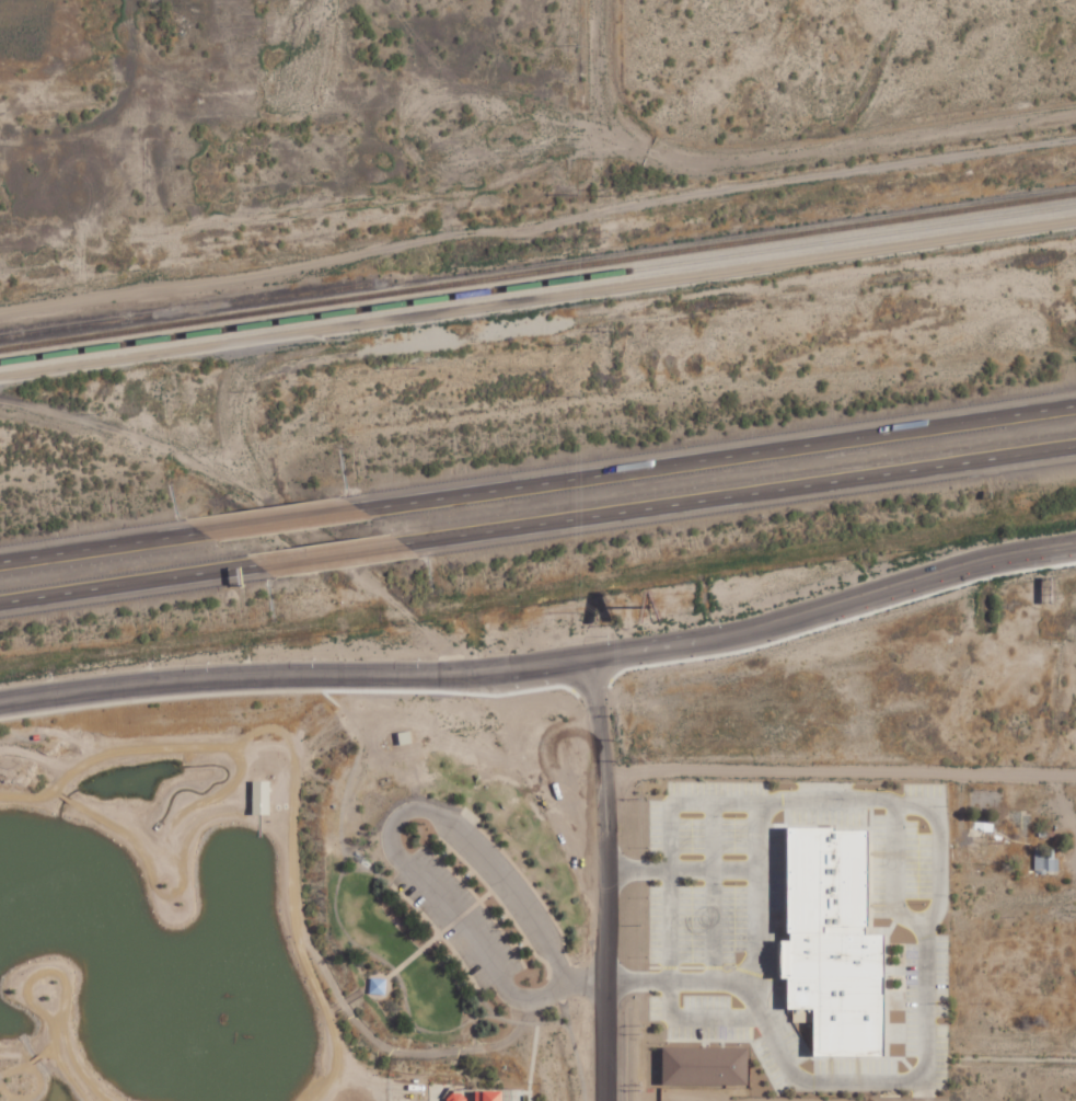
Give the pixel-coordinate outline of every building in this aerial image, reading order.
[(271,781),(254,781),(254,815),(271,815),(271,781)] [(788,825),(789,937),(782,937),(782,976),(786,976),(786,1009),(812,1009),(812,1056),(886,1055),(886,932),(866,932),(865,830),(834,830),(834,825),(788,825)] [(1058,872),(1058,850),(1036,850),(1035,872),(1058,872)] [(750,1085),(751,1047),(665,1046),(664,1083),(750,1085)] [(503,1090),(476,1090),(476,1100),(504,1100),(503,1090)]
